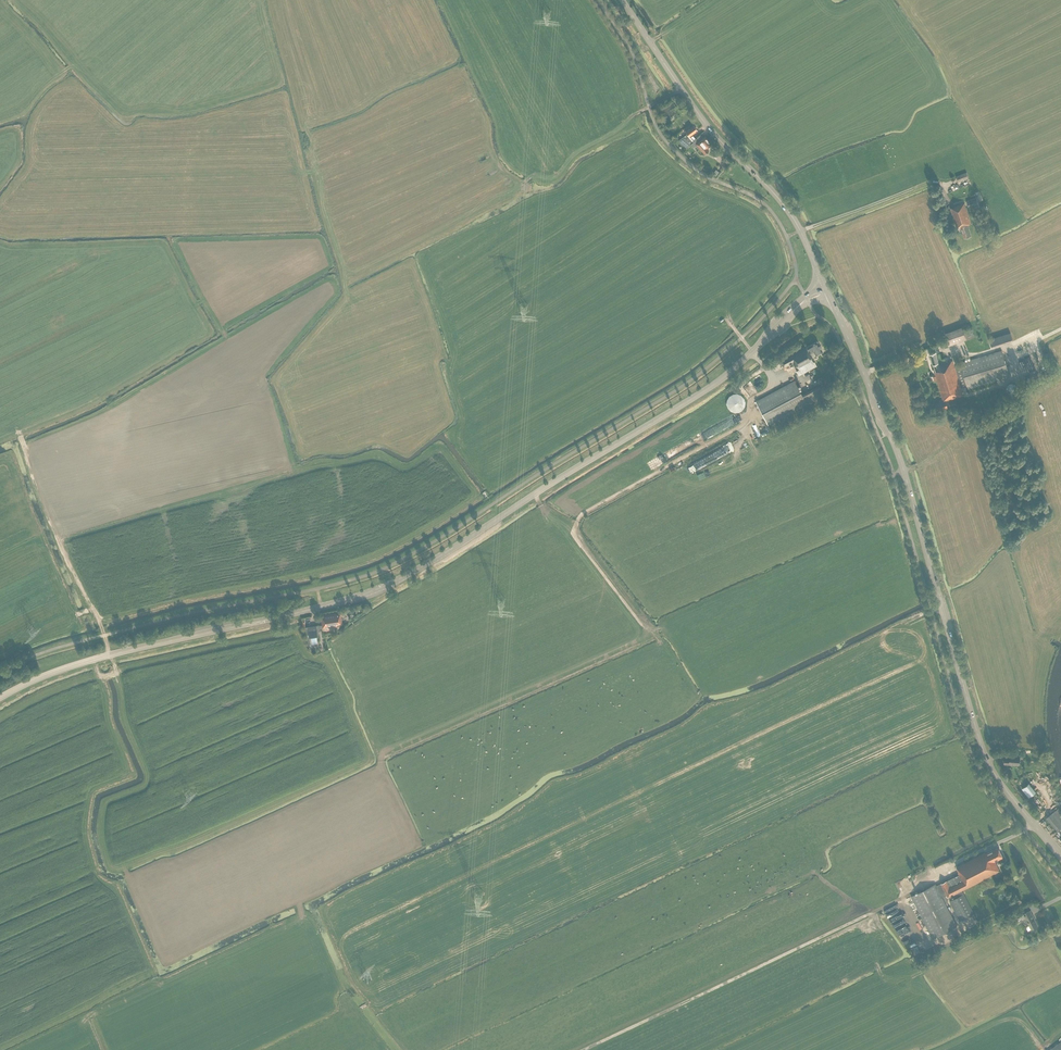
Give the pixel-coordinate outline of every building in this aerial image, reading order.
[(685,147),(695,139),(692,136),(690,138),(689,136),(697,131),(693,126),(686,131),(687,134),(686,135),(678,141),(683,145),(683,144),(685,147)] [(695,139),(685,147),(686,148),(687,148),(688,149),(691,147),(690,146),(691,145),(693,147),(695,145),(698,148),(698,149),(699,149),(704,155),(709,150),(707,148),(712,144),(705,136),(703,138),(700,135),(695,139)] [(958,182),(968,178),(967,173),(956,177),(958,182)] [(971,215),(981,212),(976,198),(967,200),(971,215)] [(971,236),(967,225),(971,224),(964,203),(955,206),(955,207),(951,208),(957,228),(961,227),(964,238),(971,236)] [(964,332),(962,327),(944,334),(947,342),(941,344),(942,348),(948,345),(948,346),(975,337),(972,329),(964,332)] [(991,347),(1013,340),(1010,332),(988,339),(991,347)] [(798,370),(796,371),(799,376),(816,366),(811,358),(823,351),(817,341),(807,347),(806,346),(779,360),(779,359),(773,362),(775,365),(779,363),(781,366),(782,366),(783,368),(792,363),(795,367),(796,366),(798,370)] [(1037,348),(1033,349),(1038,361),(1042,360),(1037,348)] [(1010,375),(1002,349),(960,361),(961,364),(955,366),(953,360),(948,362),(948,361),(940,364),(936,352),(930,354),(932,360),(931,361),(932,363),(933,364),(933,363),(936,371),(934,372),(944,401),(935,404),(937,411),(948,407),(948,406),(951,405),(949,400),(964,395),(961,387),(967,386),(968,389),(1010,375)] [(752,379),(754,383),(762,378),(759,374),(752,379)] [(802,395),(794,381),(756,401),(768,425),(824,395),(819,385),(802,395)] [(1012,394),(1013,394),(1014,394),(1014,393),(1015,393),(1016,393),(1016,392),(1017,392),(1017,391),(1018,390),(1018,389),(1018,388),(1018,387),(1017,386),(1017,385),(1016,384),(1015,383),(1014,383),(1013,383),(1012,383),(1011,383),(1010,383),(1009,384),(1008,385),(1007,386),(1007,387),(1007,388),(1007,389),(1007,390),(1007,391),(1008,391),(1008,392),(1009,393),(1010,393),(1011,394),(1012,394)] [(744,398),(741,395),(737,394),(733,394),(729,396),(727,400),(726,404),(728,408),(731,411),(734,413),(739,412),(743,410),(745,407),(745,402),(744,398)] [(966,404),(966,403),(965,402),(965,401),(964,400),(963,400),(962,400),(961,400),(960,400),(959,400),(959,401),(958,401),(958,402),(957,402),(957,403),(957,404),(957,405),(957,406),(958,406),(958,407),(959,407),(960,408),(961,408),(962,408),(963,408),(964,408),(964,407),(965,407),(965,406),(966,405),(966,404)] [(1046,514),(1047,508),(1037,506),(1036,512),(1046,514)] [(1022,532),(1025,527),(1014,520),(1011,525),(1022,532)] [(318,635),(319,635),(319,632),(323,628),(337,626),(336,625),(342,624),(341,613),(336,614),(336,613),(321,615),(322,619),(321,619),(322,625),(317,626),(317,625),(308,626),(308,627),(305,627),(305,622),(302,622),(303,628),(306,628),(308,647),(311,647),(310,637),(318,636),(318,635)] [(1019,765),(1020,756),(1010,755),(1010,758),(1005,758),(1004,764),(1019,765)] [(1029,797),(1036,791),(1029,783),(1022,788),(1029,797)] [(1039,793),(1031,800),(1040,810),(1048,803),(1039,793)] [(1058,808),(1046,818),(1057,831),(1055,832),(1060,839),(1060,811),(1058,808)] [(1003,857),(998,847),(986,853),(985,852),(957,867),(959,872),(958,873),(959,874),(946,881),(936,886),(936,884),(911,896),(933,938),(957,926),(942,897),(947,895),(948,897),(956,893),(958,896),(950,901),(960,920),(974,913),(962,890),(966,888),(1000,871),(995,861),(1003,857)] [(1023,913),(1024,914),(1020,916),(1022,920),(1023,920),(1025,924),(1028,923),(1031,929),(1038,926),(1030,910),(1023,913)]
